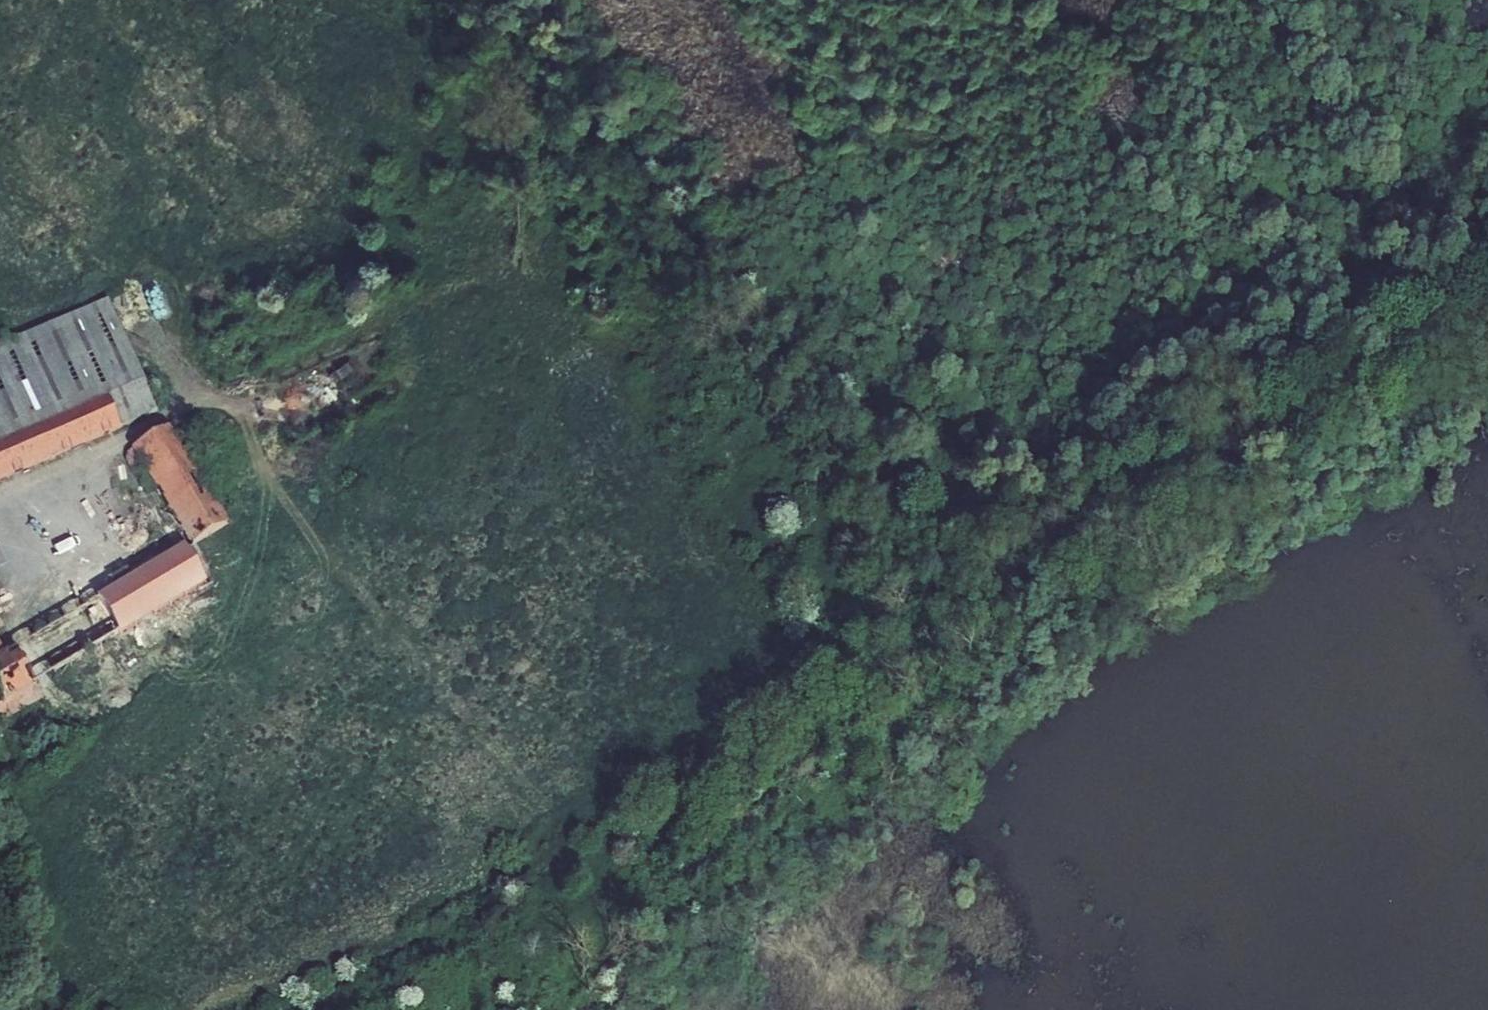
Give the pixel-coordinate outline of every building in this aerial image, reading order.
[(571,168),(578,179),(590,171),(583,160),(571,168)] [(106,398),(118,427),(156,410),(144,381),(143,381),(108,298),(0,344),(0,443),(106,398)] [(118,427),(106,398),(0,443),(0,478),(118,427)] [(228,522),(169,427),(130,449),(189,545),(228,522)] [(187,447),(191,450),(195,451),(200,449),(203,447),(205,443),(205,438),(204,434),(200,431),(196,429),(192,429),(188,431),(185,435),(184,439),(184,444),(187,447)] [(205,583),(183,545),(3,650),(0,645),(0,695),(3,700),(4,703),(35,684),(205,583)] [(232,593),(237,602),(254,593),(249,583),(232,593)] [(3,700),(0,702),(0,721),(13,715),(12,713),(42,698),(35,684),(4,703),(3,700)]
